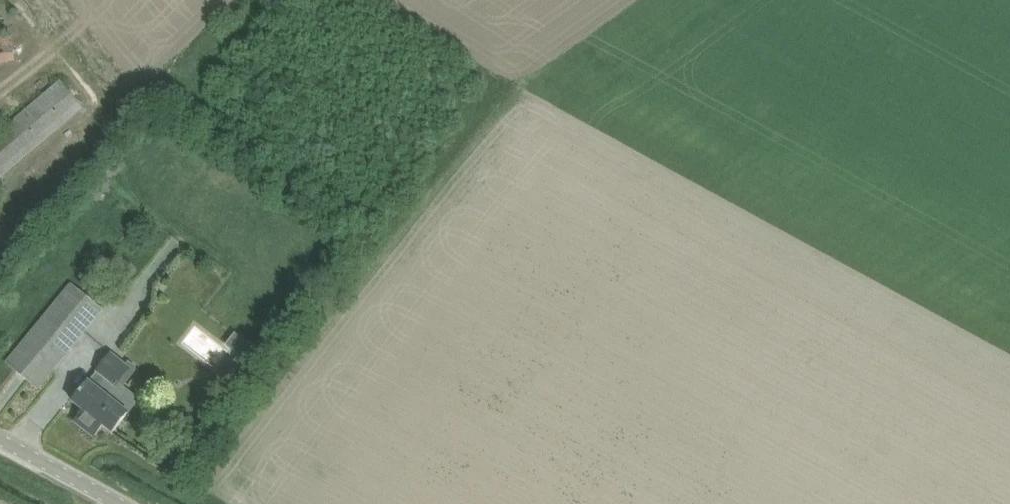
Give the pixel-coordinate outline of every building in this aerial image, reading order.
[(12,63),(11,38),(0,39),(0,64),(12,63)] [(82,107),(61,80),(0,132),(0,176),(82,107)] [(85,331),(54,306),(7,364),(38,389),(85,331)] [(239,356),(230,369),(244,380),(264,355),(236,333),(226,346),(239,356)] [(98,370),(86,387),(74,403),(85,411),(76,422),(94,437),(106,421),(119,403),(103,392),(112,380),(98,370)]
